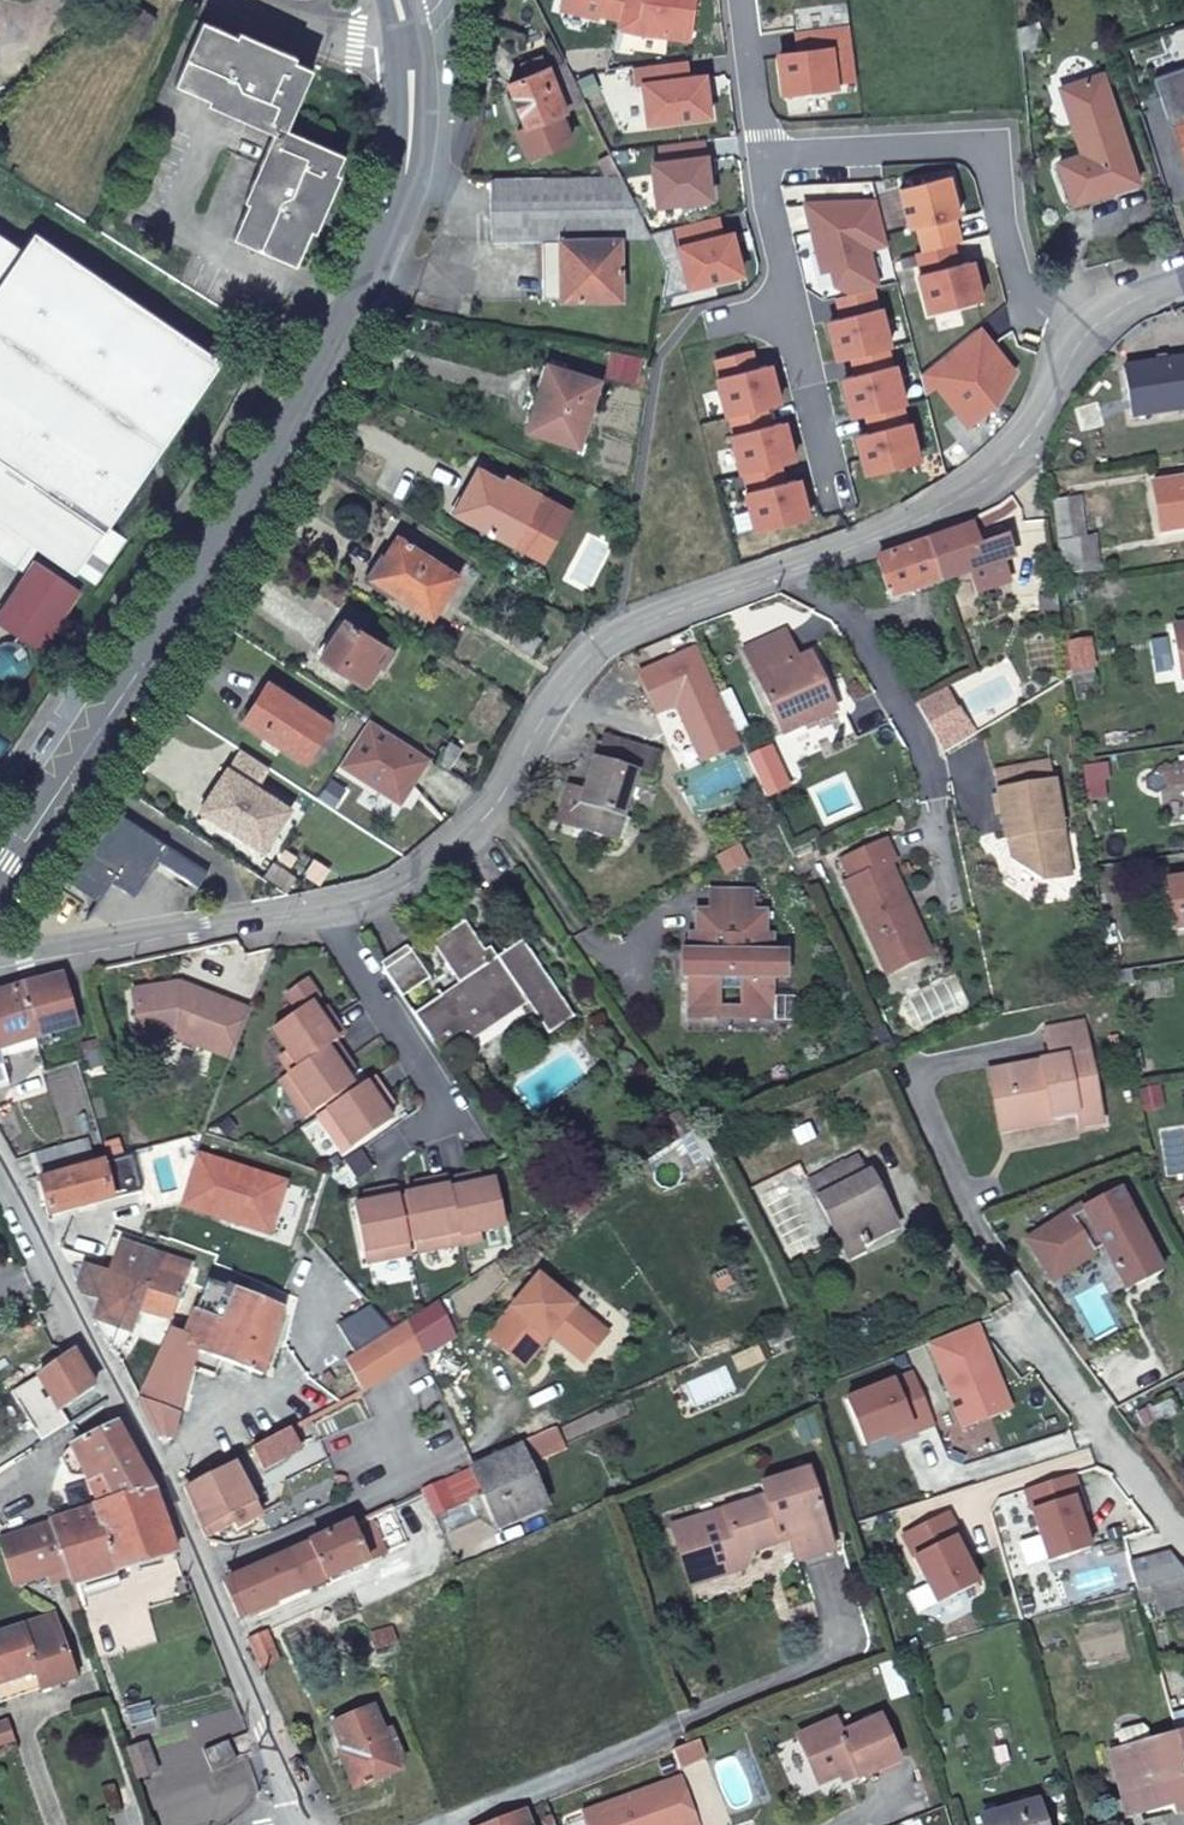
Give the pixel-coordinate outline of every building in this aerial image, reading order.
[(559,6),(598,16),(599,12),(620,18),(624,0),(561,0),(559,6)] [(617,27),(635,31),(691,39),(696,0),(624,0),(620,18),(617,27)] [(134,2),(120,24),(138,35),(151,14),(134,2)] [(206,100),(272,130),(278,133),(281,126),(308,67),(292,59),(294,55),(201,18),(174,79),(208,96),(206,100)] [(857,79),(850,22),(802,28),(804,49),(796,50),(781,52),(783,71),(780,72),(783,94),(836,87),(836,82),(857,79)] [(804,49),(802,28),(794,29),(796,50),(804,49)] [(688,58),(632,65),(635,85),(643,84),(648,123),(710,115),(706,74),(690,76),(688,58)] [(559,114),(585,104),(565,63),(508,85),(525,127),(517,129),(528,156),(569,141),(559,114)] [(1135,181),(1100,76),(1075,84),(1089,125),(1077,129),(1085,154),(1059,163),(1071,203),(1135,181)] [(1173,123),(1183,156),(1183,120),(1173,123)] [(232,234),(292,262),(308,227),(313,229),(338,172),(333,170),(341,152),(281,126),(278,133),(272,130),(243,197),(247,200),(232,234)] [(949,175),(900,187),(910,227),(917,225),(923,249),(952,242),(961,240),(954,216),(959,214),(949,175)] [(618,241),(652,241),(648,232),(622,178),(490,179),(491,242),(542,242),(618,241)] [(877,199),(805,203),(819,259),(829,257),(831,267),(835,284),(851,292),(871,287),(878,285),(869,248),(888,243),(877,199)] [(720,214),(711,216),(716,237),(725,234),(720,214)] [(666,270),(664,286),(688,280),(690,286),(742,272),(737,251),(734,252),(729,233),(725,234),(716,237),(711,216),(648,232),(652,241),(666,270)] [(17,561),(33,537),(74,566),(218,351),(29,223),(15,243),(0,232),(0,549),(17,561)] [(619,299),(618,241),(542,242),(543,300),(619,299)] [(923,249),(917,251),(923,271),(919,272),(929,312),(982,298),(975,273),(972,273),(969,260),(957,263),(952,242),(923,249)] [(829,257),(819,259),(822,270),(831,267),(829,257)] [(876,307),(871,287),(851,292),(837,296),(842,316),(831,319),(834,332),(831,333),(838,359),(853,356),(857,373),(845,376),(849,390),(846,390),(852,416),(867,413),(871,430),(859,433),(863,447),(860,447),(867,473),(919,460),(909,421),(905,421),(901,404),(904,403),(894,363),(891,364),(887,347),(890,346),(880,306),(876,307)] [(977,327),(920,372),(926,393),(940,381),(949,393),(946,395),(970,425),(996,404),(998,382),(1014,370),(990,340),(988,341),(977,327)] [(751,349),(716,357),(721,375),(718,376),(727,415),(731,415),(735,432),(732,433),(742,472),(745,471),(750,489),(746,490),(756,529),(808,516),(802,490),(799,491),(796,477),(784,480),(779,463),(794,459),(788,433),(785,434),(781,420),(769,423),(765,406),(780,402),(773,376),(770,377),(767,363),(755,366),(751,349)] [(1125,369),(1132,419),(1183,411),(1183,360),(1125,369)] [(527,430),(579,447),(599,382),(547,365),(527,430)] [(470,521),(512,543),(530,553),(542,559),(568,511),(513,482),(509,487),(478,470),(456,509),(472,517),(470,521)] [(1152,484),(1159,534),(1183,530),(1183,480),(1152,484)] [(1067,499),(1053,501),(1061,575),(1080,572),(1077,538),(1071,539),(1067,499)] [(929,542),(943,582),(970,572),(978,593),(1007,582),(1000,562),(1011,558),(1005,538),(977,548),(970,528),(929,542)] [(398,539),(372,578),(432,617),(458,577),(398,539)] [(929,542),(877,559),(891,599),(943,582),(929,542)] [(0,608),(0,618),(40,645),(81,584),(37,554),(0,608)] [(1058,622),(1056,595),(1040,597),(1041,613),(1058,622)] [(344,619),(318,656),(363,686),(384,644),(344,619)] [(1173,629),(1182,681),(1183,680),(1183,627),(1173,629)] [(528,632),(517,649),(529,657),(540,640),(528,632)] [(783,632),(743,650),(781,734),(835,709),(809,653),(797,659),(783,632)] [(2,638),(0,638),(0,673),(4,675),(17,674),(27,664),(28,651),(14,636),(2,638)] [(1088,640),(1060,644),(1063,671),(1093,666),(1088,640)] [(267,682),(243,720),(304,759),(329,722),(267,682)] [(938,691),(912,704),(939,754),(966,737),(950,711),(938,691)] [(432,758),(372,719),(342,766),(402,804),(432,758)] [(558,822),(609,836),(614,815),(622,817),(635,775),(653,780),(661,753),(602,736),(587,790),(569,785),(558,822)] [(451,741),(437,761),(449,769),(463,750),(451,741)] [(996,769),(1007,835),(1017,834),(1020,864),(1038,878),(1066,874),(1050,761),(996,769)] [(1105,765),(1083,768),(1084,781),(1107,778),(1105,765)] [(215,787),(199,810),(263,851),(290,809),(234,772),(221,791),(215,787)] [(114,812),(70,882),(98,900),(111,881),(134,895),(156,862),(196,887),(206,871),(114,812)] [(614,815),(609,836),(615,839),(622,817),(614,815)] [(1017,834),(1007,835),(1010,857),(1020,864),(1017,834)] [(921,934),(909,909),(902,912),(896,897),(902,894),(886,861),(892,859),(882,838),(838,858),(846,877),(841,880),(885,971),(916,957),(908,940),(921,934)] [(272,862),(265,874),(276,882),(284,870),(272,862)] [(1183,928),(1183,885),(1168,888),(1174,930),(1183,928)] [(710,889),(710,908),(751,908),(752,889),(710,889)] [(902,912),(909,909),(902,894),(896,897),(902,912)] [(739,986),(739,1006),(763,1006),(765,991),(772,991),(773,975),(786,975),(786,947),(773,947),(773,931),(764,931),(764,908),(751,908),(710,908),(696,909),(696,933),(689,933),(688,950),(695,950),(695,956),(683,963),(682,978),(688,978),(688,1016),(720,1015),(720,1006),(721,986),(739,986)] [(521,998),(548,1035),(576,1017),(522,940),(487,964),(480,955),(485,950),(465,921),(431,944),(457,984),(415,1014),(441,1053),(521,998)] [(929,950),(921,934),(908,940),(916,957),(929,950)] [(384,968),(403,997),(429,979),(410,951),(384,968)] [(1131,971),(1109,974),(1112,988),(1133,984),(1131,971)] [(1,1051),(77,1028),(65,975),(20,987),(0,993),(0,1051),(1,1051)] [(250,1012),(187,986),(185,991),(170,985),(133,990),(140,1044),(175,1040),(230,1062),(250,1012)] [(280,1055),(291,1072),(335,1042),(346,1036),(334,1019),(326,1024),(321,1016),(313,1004),(321,998),(312,985),(292,998),(301,1011),(274,1028),(288,1050),(280,1055)] [(763,1006),(739,1006),(720,1006),(720,1015),(772,1016),(772,991),(765,991),(763,1006)] [(326,1024),(334,1019),(329,1011),(321,1016),(326,1024)] [(1050,1059),(1005,1068),(1017,1127),(1055,1120),(1055,1114),(1075,1111),(1078,1126),(1101,1121),(1082,1022),(1044,1029),(1050,1059)] [(335,1042),(291,1072),(279,1079),(305,1118),(353,1086),(346,1075),(339,1065),(347,1060),(335,1042)] [(1153,1057),(1140,1060),(1142,1073),(1156,1070),(1153,1057)] [(354,1070),(347,1060),(339,1065),(346,1075),(354,1070)] [(3,1061),(0,1062),(0,1088),(10,1085),(3,1061)] [(1017,1127),(1005,1068),(990,1071),(1001,1131),(1017,1127)] [(385,1096),(374,1079),(318,1116),(343,1154),(391,1123),(384,1112),(377,1102),(385,1096)] [(392,1107),(385,1096),(377,1102),(384,1112),(392,1107)] [(34,1157),(39,1178),(70,1170),(65,1149),(34,1157)] [(105,1164),(115,1200),(143,1192),(133,1157),(105,1164)] [(809,1183),(841,1247),(863,1237),(865,1241),(893,1226),(882,1202),(878,1204),(873,1197),(877,1194),(867,1174),(864,1176),(855,1159),(809,1183)] [(51,1217),(115,1200),(105,1164),(41,1182),(51,1217)] [(482,1174),(470,1177),(472,1186),(484,1184),(482,1174)] [(450,1181),(449,1177),(429,1181),(431,1191),(419,1193),(406,1196),(418,1252),(463,1243),(450,1181)] [(470,1177),(450,1181),(463,1243),(463,1245),(483,1241),(481,1231),(506,1226),(497,1181),(484,1184),(472,1186),(470,1177)] [(431,1191),(429,1181),(417,1184),(419,1193),(431,1191)] [(1120,1186),(1084,1204),(1085,1207),(1103,1244),(1126,1289),(1163,1271),(1150,1247),(1155,1245),(1141,1217),(1137,1220),(1120,1186)] [(412,1253),(399,1188),(379,1192),(381,1201),(368,1204),(356,1207),(367,1263),(412,1253)] [(379,1192),(366,1195),(368,1204),(381,1201),(379,1192)] [(1103,1244),(1085,1207),(1073,1215),(1071,1210),(1027,1238),(1052,1278),(1096,1250),(1095,1249),(1103,1244)] [(863,1237),(841,1247),(846,1258),(868,1247),(865,1241),(863,1237)] [(100,1300),(94,1321),(129,1333),(138,1311),(171,1319),(193,1266),(121,1241),(109,1273),(83,1266),(77,1285),(80,1294),(100,1300)] [(299,1260),(303,1248),(291,1244),(287,1256),(299,1260)] [(538,1275),(487,1337),(523,1367),(550,1334),(553,1331),(561,1338),(558,1342),(583,1362),(607,1333),(538,1275)] [(263,1374),(282,1310),(207,1280),(191,1323),(180,1320),(174,1329),(139,1400),(159,1439),(171,1439),(197,1351),(263,1374)] [(434,1301),(404,1321),(420,1354),(450,1333),(434,1301)] [(770,1348),(799,1335),(794,1320),(764,1334),(770,1348)] [(404,1321),(363,1348),(344,1360),(362,1391),(420,1354),(404,1321)] [(976,1326),(927,1346),(963,1431),(1011,1411),(976,1326)] [(553,1331),(550,1334),(558,1342),(561,1338),(553,1331)] [(71,1355),(38,1377),(10,1395),(33,1432),(60,1414),(95,1391),(71,1355)] [(935,1426),(916,1378),(848,1405),(865,1446),(892,1435),(911,1428),(914,1434),(935,1426)] [(60,1414),(33,1432),(40,1443),(67,1425),(60,1414)] [(98,1473),(112,1504),(153,1491),(149,1482),(116,1426),(71,1447),(86,1478),(98,1473)] [(302,1449),(291,1428),(251,1448),(262,1470),(302,1449)] [(895,1442),(914,1434),(911,1428),(892,1435),(895,1442)] [(520,1449),(424,1492),(443,1534),(479,1518),(471,1498),(483,1492),(491,1508),(501,1504),(510,1522),(546,1506),(520,1449)] [(184,1483),(204,1472),(198,1459),(178,1469),(184,1483)] [(185,1491),(201,1530),(206,1539),(235,1523),(238,1528),(262,1515),(233,1466),(185,1491)] [(669,1528),(687,1588),(704,1582),(741,1571),(737,1558),(772,1548),(774,1540),(784,1537),(792,1565),(832,1554),(807,1473),(759,1487),(762,1499),(669,1528)] [(1074,1476),(1024,1492),(1047,1563),(1090,1550),(1079,1516),(1074,1500),(1081,1498),(1074,1476)] [(112,1504),(49,1525),(64,1566),(65,1570),(72,1588),(177,1553),(153,1491),(112,1504)] [(1086,1514),(1081,1498),(1074,1500),(1079,1516),(1086,1514)] [(370,1516),(353,1524),(369,1560),(387,1552),(370,1516)] [(950,1520),(907,1549),(947,1610),(986,1585),(969,1558),(959,1543),(963,1540),(950,1520)] [(310,1543),(326,1580),(369,1561),(369,1560),(353,1524),(310,1543)] [(49,1525),(5,1539),(0,1542),(0,1543),(16,1586),(65,1570),(64,1566),(49,1525)] [(973,1555),(963,1540),(959,1543),(969,1558),(973,1555)] [(290,1552),(306,1589),(326,1580),(310,1543),(290,1552)] [(224,1583),(239,1618),(306,1589),(290,1552),(224,1583)] [(1170,1552),(1128,1564),(1136,1591),(1183,1578),(1183,1570),(1170,1552)] [(1136,1591),(1140,1606),(1154,1602),(1158,1613),(1183,1605),(1183,1578),(1136,1591)] [(187,1584),(174,1584),(178,1595),(186,1592),(189,1599),(194,1598),(195,1598),(187,1584)] [(84,1602),(77,1603),(86,1628),(101,1623),(96,1610),(89,1611),(84,1602)] [(332,1616),(328,1611),(324,1611),(321,1619),(327,1622),(332,1616)] [(35,1673),(42,1691),(76,1679),(54,1616),(0,1633),(0,1684),(35,1673)] [(370,1634),(376,1649),(407,1640),(402,1625),(370,1634)] [(279,1659),(266,1630),(248,1638),(260,1667),(279,1659)] [(0,1684),(0,1704),(42,1691),(35,1673),(0,1684)] [(374,1707),(333,1724),(345,1754),(341,1755),(356,1790),(404,1759),(391,1729),(384,1732),(374,1707)] [(1183,1762),(1183,1716),(1172,1720),(1177,1737),(1183,1762)] [(833,1721),(796,1738),(817,1786),(852,1771),(857,1780),(898,1762),(878,1719),(839,1736),(833,1721)] [(1118,1740),(1121,1753),(1150,1745),(1147,1732),(1142,1728),(1120,1734),(1118,1740)] [(1183,1813),(1183,1762),(1177,1737),(1150,1745),(1121,1753),(1110,1756),(1116,1778),(1130,1775),(1135,1792),(1121,1796),(1127,1819),(1173,1807),(1175,1816),(1183,1813)] [(673,1753),(679,1770),(706,1761),(699,1743),(673,1753)] [(223,1744),(204,1753),(212,1771),(231,1762),(223,1744)] [(145,1745),(127,1751),(136,1778),(156,1772),(145,1745)] [(1130,1775),(1116,1778),(1121,1796),(1135,1792),(1130,1775)] [(682,1778),(582,1816),(585,1824),(699,1824),(682,1778)] [(981,1820),(983,1824),(1042,1824),(1036,1805),(981,1820)] [(491,1824),(532,1824),(527,1811),(491,1824)]
